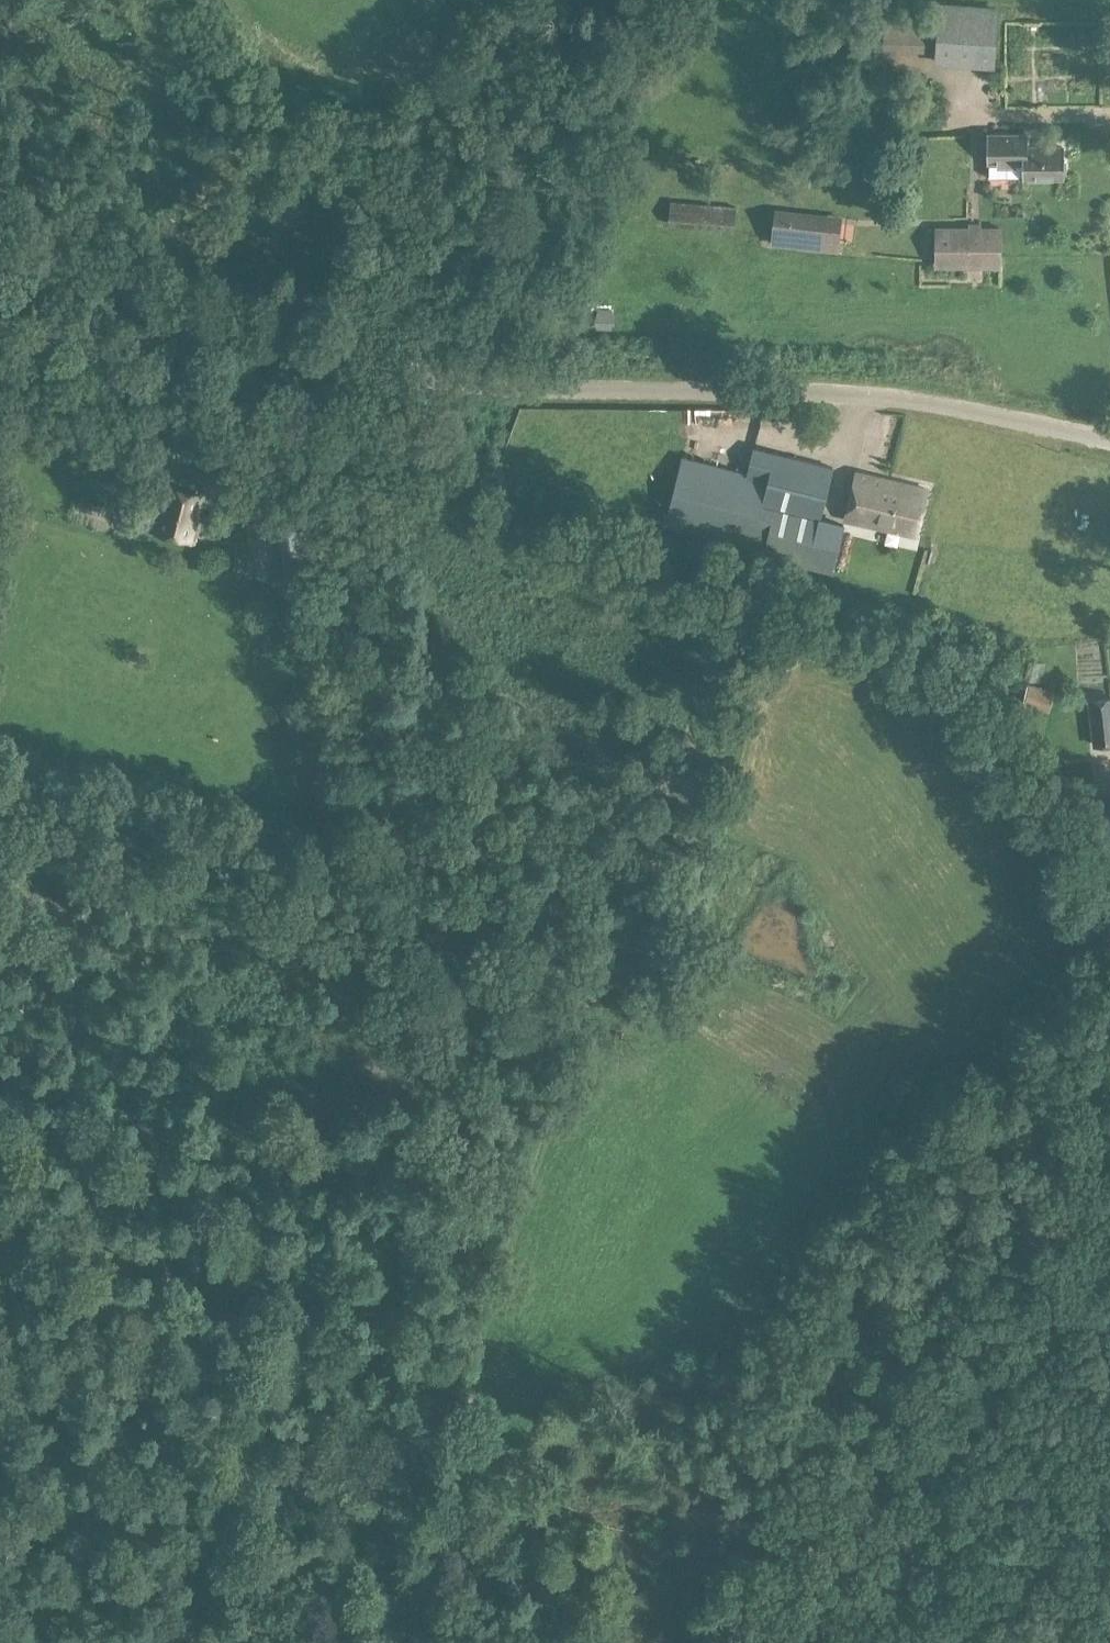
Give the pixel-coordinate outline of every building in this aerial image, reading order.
[(939,7),(936,53),(994,57),(997,11),(939,7)] [(1028,131),(988,131),(988,163),(1025,163),(1025,176),(1062,175),(1062,146),(1044,146),(1044,144),(1028,144),(1028,131)] [(736,230),(737,206),(671,200),(669,224),(736,230)] [(771,244),(839,252),(843,216),(776,209),(771,244)] [(936,226),(936,267),(1002,267),(1002,226),(982,226),(982,222),(969,222),(969,226),(936,226)] [(598,307),(594,320),(596,329),(612,330),(615,321),(612,308),(598,307)] [(764,550),(763,553),(832,571),(843,525),(819,519),(833,467),(754,447),(747,473),(682,457),(665,524),(764,550)] [(926,489),(857,471),(845,519),(916,536),(926,489)] [(151,483),(148,494),(159,497),(151,529),(191,538),(202,494),(201,494),(162,484),(162,485),(151,483)] [(286,584),(313,581),(302,493),(275,497),(286,584)] [(1054,690),(1032,684),(1026,704),(1049,710),(1054,690)] [(1087,698),(1094,746),(1109,744),(1109,695),(1087,698)] [(1053,754),(1050,759),(1051,764),(1055,768),(1060,767),(1064,763),(1063,757),(1059,754),(1053,754)]
